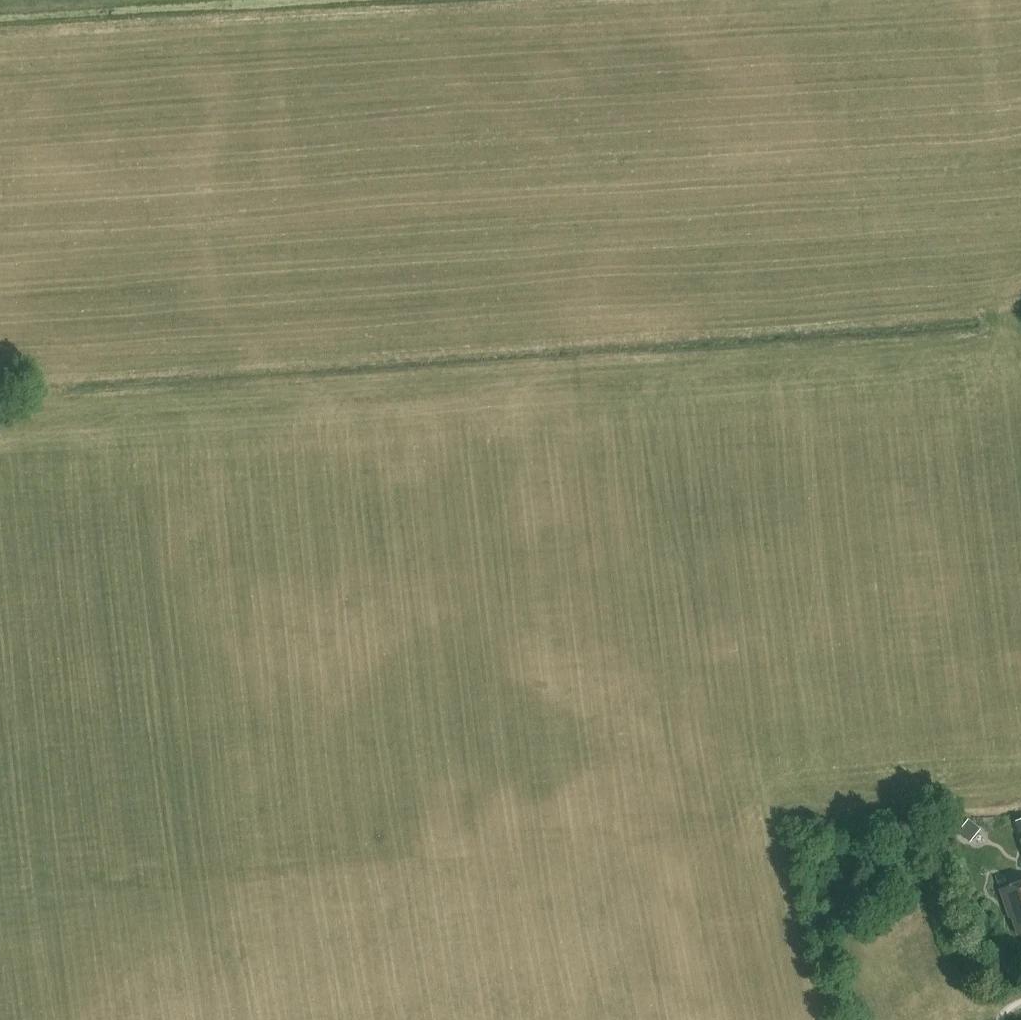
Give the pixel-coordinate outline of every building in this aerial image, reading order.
[(1001,890),(1007,909),(1010,908),(1019,935),(1020,934),(1020,883),(1001,890)]
